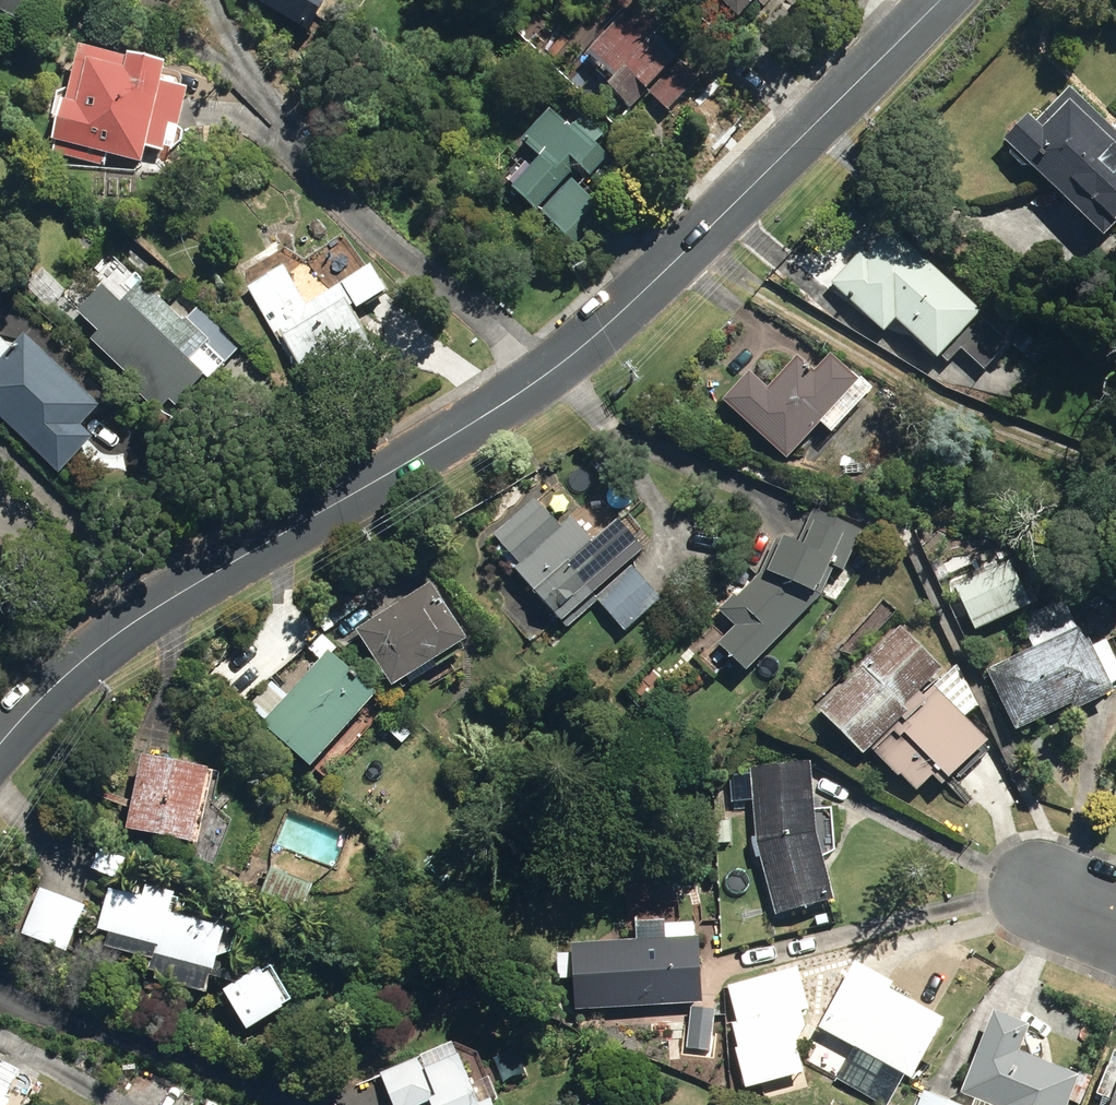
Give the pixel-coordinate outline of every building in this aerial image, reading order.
[(16,26),(20,19),(22,21),(33,0),(0,0),(0,18),(16,26)] [(746,20),(764,0),(724,0),(746,20)] [(650,93),(671,112),(703,76),(683,57),(701,37),(679,18),(671,27),(642,1),(595,54),(623,79),(615,88),(636,107),(650,93)] [(85,48),(55,154),(107,168),(110,157),(144,166),(148,150),(165,154),(167,148),(178,152),(194,89),(169,84),(174,64),(136,56),(134,60),(85,48)] [(1115,240),(1115,123),(1076,86),(1042,122),(1036,116),(1012,142),(1115,240)] [(544,211),(583,248),(613,216),(574,180),(583,170),(595,181),(615,160),(600,147),(610,137),(591,119),(578,132),(556,112),(527,143),(546,161),(519,191),(542,212),(544,211)] [(903,323),(945,361),(988,315),(895,228),(869,256),(865,253),(836,284),(891,336),(903,323)] [(253,284),(323,399),(387,361),(358,314),(393,293),(377,265),(311,305),(286,264),(253,284)] [(147,398),(162,411),(171,401),(179,408),(207,377),(212,381),(244,348),(201,307),(187,322),(146,284),(126,305),(105,286),(80,313),(99,333),(93,341),(151,394),(147,398)] [(64,476),(96,440),(85,429),(105,407),(29,335),(1,362),(0,361),(0,416),(64,476)] [(727,402),(790,464),(826,426),(836,436),(878,392),(855,370),(852,374),(836,359),(819,375),(802,358),(771,391),(754,374),(727,402)] [(599,596),(631,631),(667,598),(638,568),(628,576),(575,520),(565,529),(538,501),(499,537),(508,546),(502,552),(569,624),(599,596)] [(848,565),(864,529),(814,507),(802,535),(787,528),(782,537),(777,535),(762,570),(738,594),(736,592),(720,606),(736,624),(718,640),(747,665),(823,591),(819,587),(833,558),(848,565)] [(361,633),(398,691),(414,681),(417,687),(442,671),(438,665),(475,642),(437,584),(361,633)] [(1018,726),(1073,698),(1076,705),(1115,686),(1111,679),(1115,676),(1115,651),(1107,634),(1093,641),(1083,621),(989,669),(1018,726)] [(820,707),(866,752),(909,708),(905,705),(944,665),(899,622),(862,660),(864,661),(820,707)] [(382,698),(330,653),(294,694),(279,680),(251,711),(317,771),(382,698)] [(943,730),(965,776),(991,765),(969,717),(943,730)] [(904,774),(934,796),(950,774),(921,752),(904,774)] [(133,833),(198,845),(212,773),(146,760),(133,833)] [(757,841),(777,913),(835,897),(817,834),(812,762),(749,767),(757,841)] [(722,862),(723,884),(738,883),(737,861),(722,862)] [(264,897),(304,913),(316,885),(275,868),(264,897)] [(157,983),(213,999),(235,935),(175,918),(181,899),(153,890),(148,903),(111,892),(100,932),(112,935),(108,950),(154,963),(152,973),(159,975),(157,983)] [(24,938),(71,954),(87,909),(39,893),(24,938)] [(572,942),(575,1007),(702,1001),(699,936),(694,936),(694,921),(665,923),(666,938),(572,942)] [(858,959),(822,1023),(912,1077),(945,1016),(892,987),(896,979),(858,959)] [(231,994),(255,1035),(290,1014),(285,1006),(289,1004),(274,979),(271,981),(266,973),(231,994)] [(753,1017),(795,1038),(816,998),(775,977),(753,1017)] [(686,1046),(709,1049),(715,1009),(691,1006),(686,1046)] [(961,1090),(999,1104),(1068,1104),(1081,1072),(1020,1047),(1030,1021),(994,1008),(961,1090)] [(462,1048),(383,1076),(393,1104),(483,1104),(462,1048)] [(18,1102),(11,1099),(24,1075),(0,1062),(0,1104),(16,1104),(18,1102)] [(923,1088),(917,1104),(970,1104),(923,1088)] [(1086,1098),(1078,1094),(1073,1104),(1083,1104),(1086,1098)]
